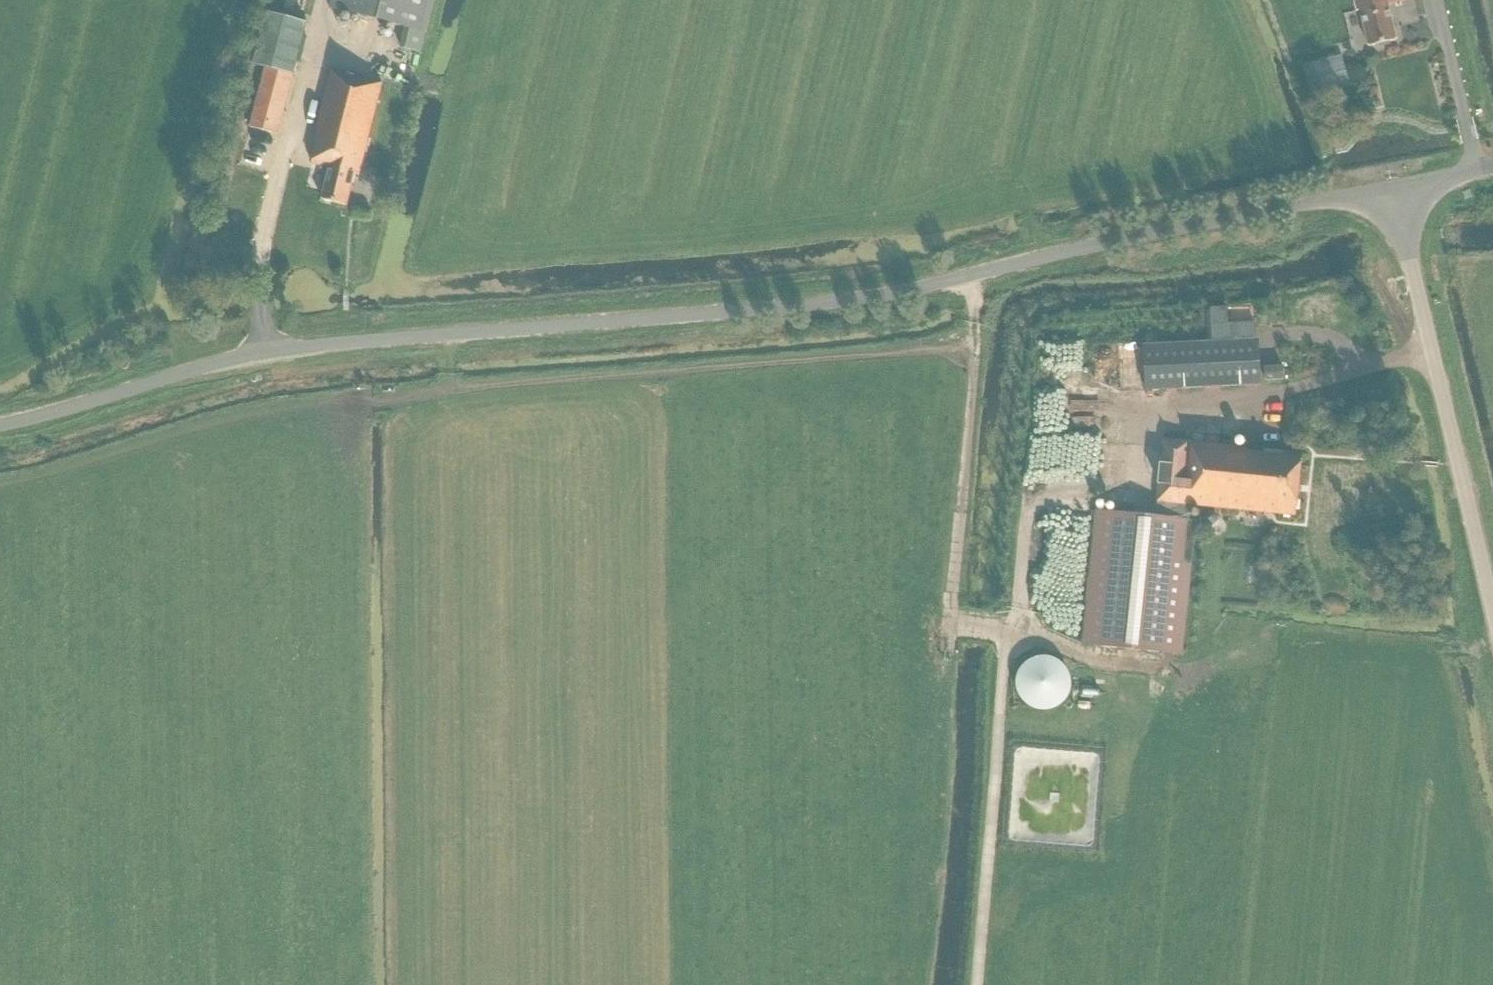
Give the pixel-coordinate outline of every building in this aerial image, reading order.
[(331,8),(406,26),(400,47),(422,53),(435,0),(332,0),(331,8)] [(1405,0),(1355,0),(1358,11),(1361,10),(1369,46),(1397,40),(1388,4),(1405,0)] [(279,134),(308,22),(265,11),(252,64),(265,67),(250,126),(279,134)] [(1344,56),(1305,65),(1311,95),(1351,86),(1344,56)] [(360,175),(384,82),(333,69),(314,142),(318,143),(313,163),(331,167),(323,199),(348,205),(356,174),(360,175)] [(1213,324),(1213,340),(1231,339),(1230,323),(1213,324)] [(1147,390),(1260,385),(1258,341),(1145,346),(1147,390)] [(1266,380),(1284,380),(1283,367),(1266,368),(1266,380)] [(1264,454),(1247,452),(1247,448),(1165,440),(1157,516),(1095,510),(1082,644),(1184,655),(1198,521),(1182,519),(1184,504),(1296,515),(1302,453),(1264,450),(1264,454)] [(1041,712),(1050,712),(1058,709),(1065,703),(1070,696),(1072,687),(1072,678),(1068,670),(1063,664),(1056,659),(1047,656),(1038,657),(1030,660),(1023,666),(1019,673),(1016,681),(1017,690),(1020,698),(1026,705),(1033,710),(1041,712)]
